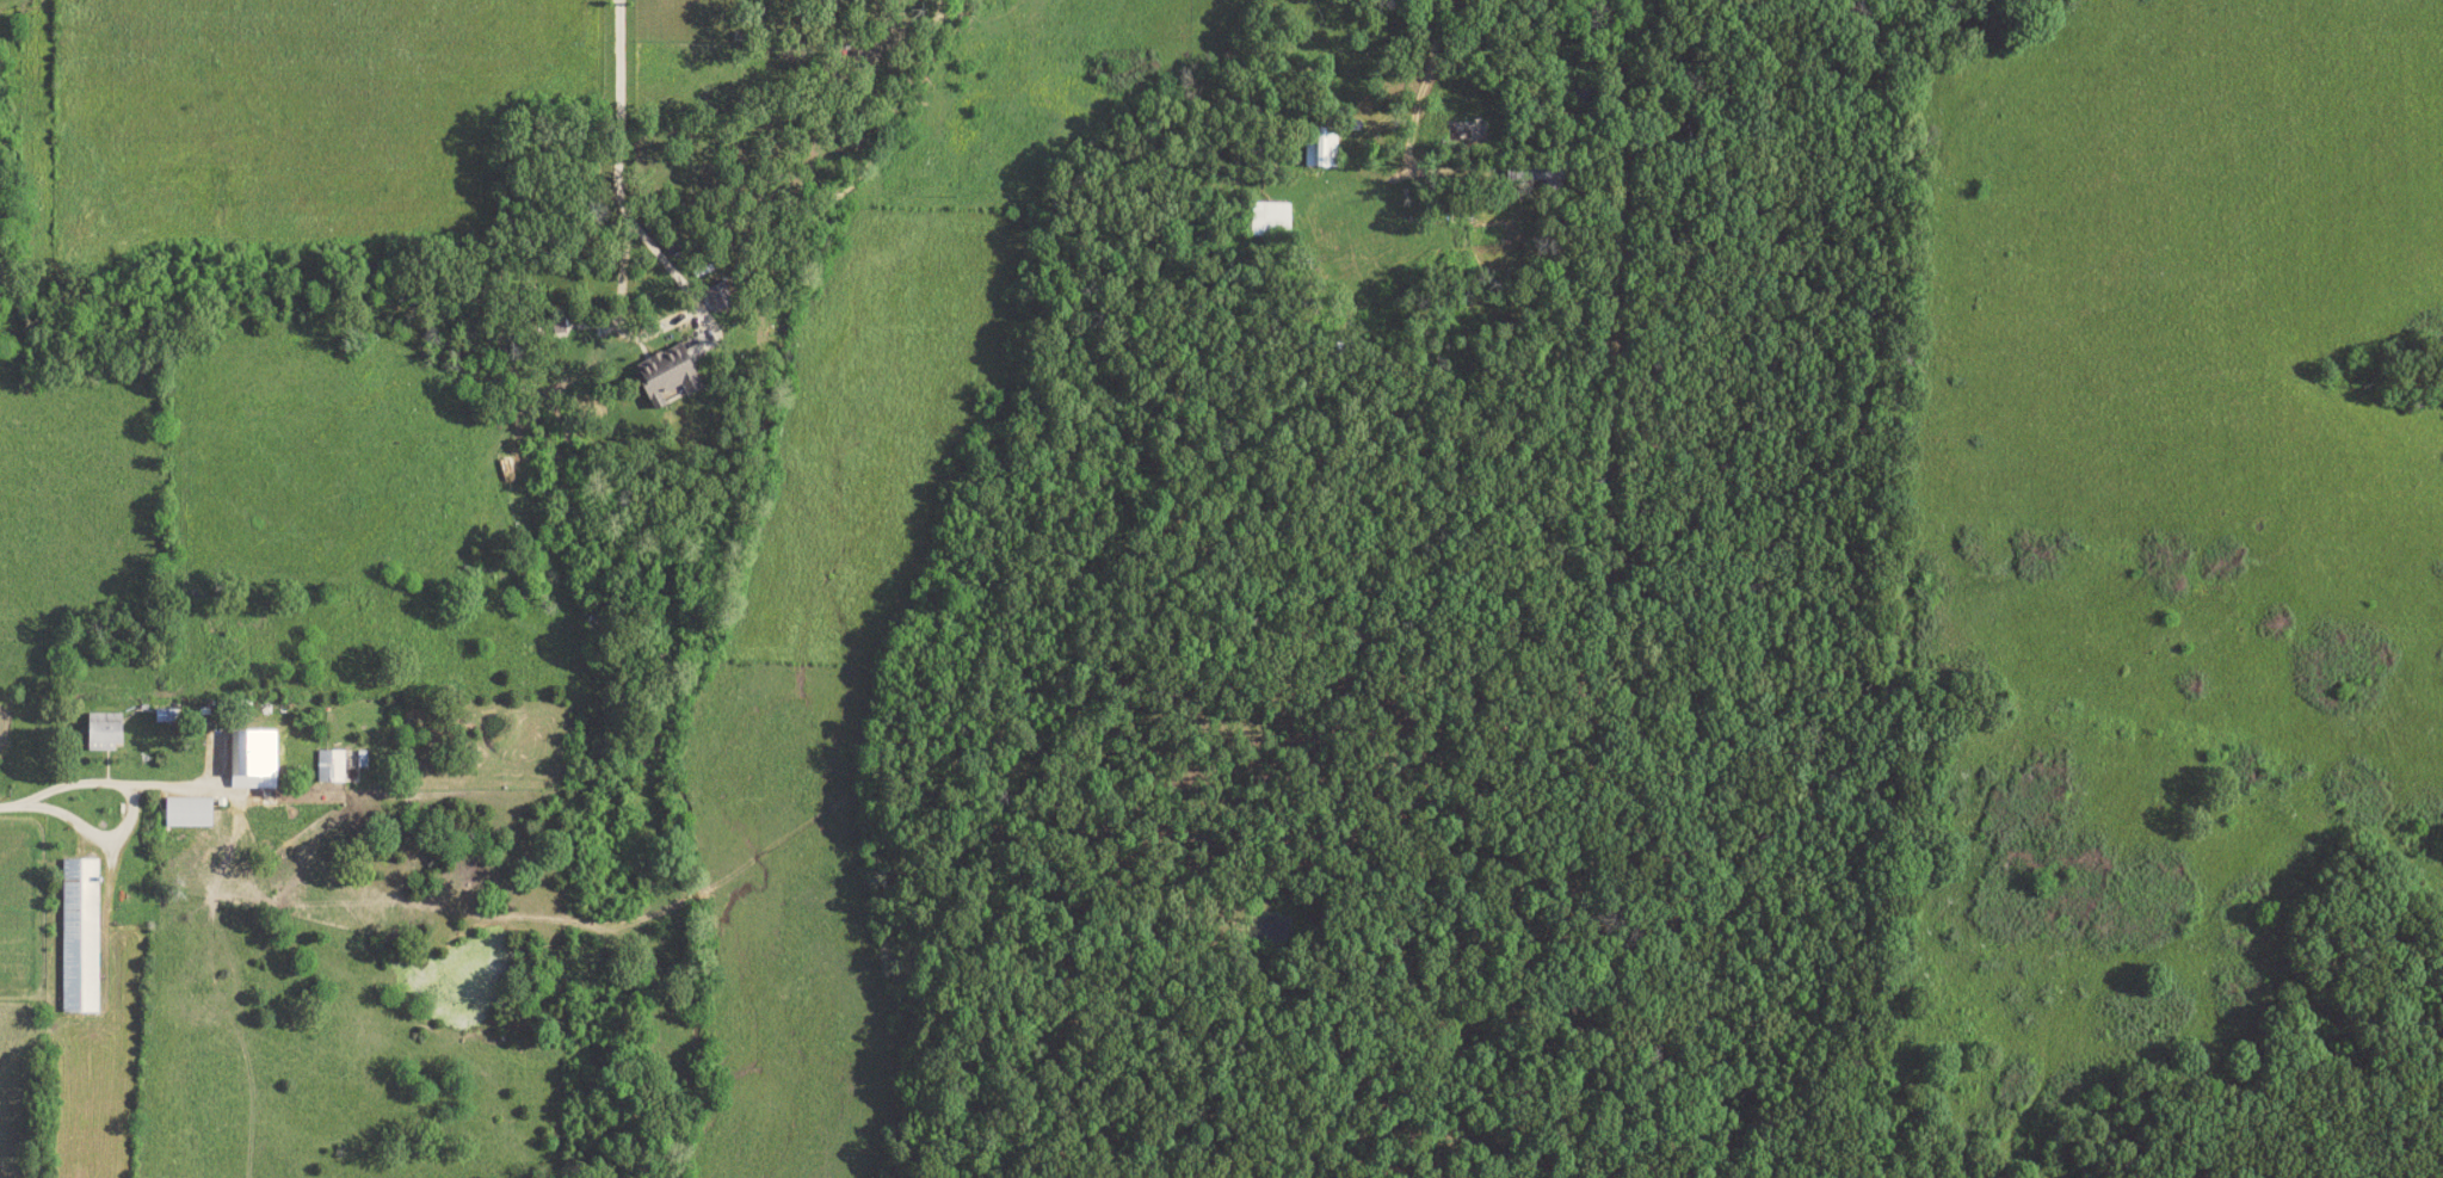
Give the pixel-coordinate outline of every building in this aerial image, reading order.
[(1312,168),(1334,169),(1335,132),(1312,131),(1312,168)] [(1252,235),(1291,235),(1291,203),(1251,204),(1252,235)] [(562,315),(550,316),(553,335),(565,333),(562,315)] [(651,413),(663,406),(658,396),(678,385),(685,397),(700,389),(675,345),(631,370),(639,383),(635,385),(651,413)] [(120,713),(83,713),(84,750),(95,750),(95,743),(121,743),(120,713)] [(229,788),(274,789),(275,730),(230,729),(229,788)] [(316,782),(344,783),(344,751),(317,751),(316,782)] [(212,799),(162,798),(162,827),(211,827),(212,799)] [(60,1013),(96,1013),(98,860),(61,860),(60,1013)]
